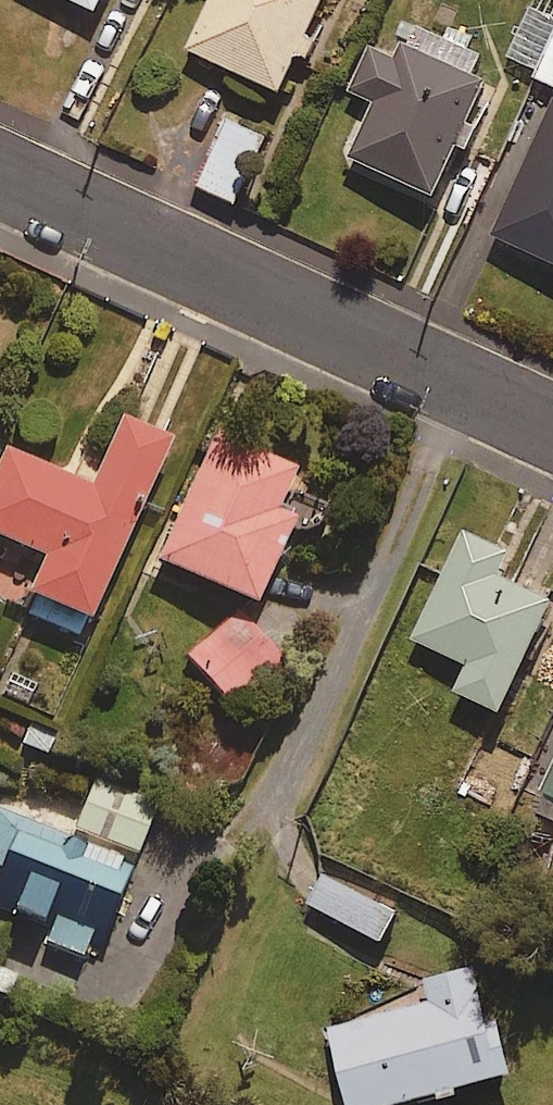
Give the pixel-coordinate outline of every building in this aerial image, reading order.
[(93,11),(98,0),(70,0),(93,11)] [(293,55),(304,61),(314,39),(304,33),(319,0),(209,0),(186,49),(276,92),(293,55)] [(431,196),(454,144),(468,150),(477,130),(463,124),(482,83),(455,70),(465,48),(412,24),(401,48),(373,35),(348,90),(375,102),(349,159),(431,196)] [(534,79),(552,87),(552,32),(534,79)] [(548,100),(488,234),(552,263),(552,102),(548,100)] [(266,139),(224,119),(193,185),(235,205),(266,139)] [(26,617),(77,640),(166,443),(118,422),(87,490),(3,452),(0,458),(0,542),(41,561),(24,598),(33,601),(26,617)] [(291,471),(213,436),(154,564),(250,609),(291,521),(272,512),(291,471)] [(507,553),(462,532),(412,640),(467,666),(454,693),(497,713),(549,601),(495,576),(507,553)] [(281,665),(238,612),(184,655),(227,708),(281,665)] [(529,810),(552,821),(552,759),(529,810)] [(167,808),(87,773),(59,835),(0,809),(0,872),(5,874),(0,886),(0,912),(47,933),(40,949),(94,973),(167,808)] [(394,915),(321,876),(307,904),(379,942),(394,915)] [(454,1089),(508,1075),(493,1018),(484,1020),(471,968),(422,980),(427,1000),(325,1026),(346,1104),(392,1104),(433,1094),(435,1100),(455,1095),(454,1089)]
